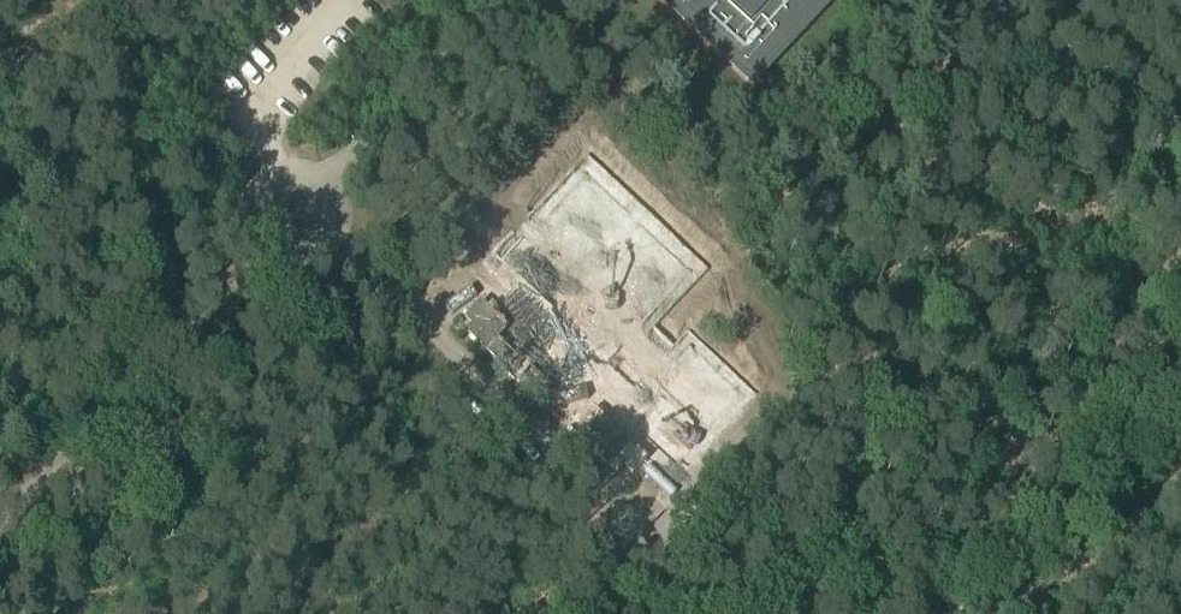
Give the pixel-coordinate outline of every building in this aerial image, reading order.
[(824,0),(668,0),(752,78),(824,0)]
